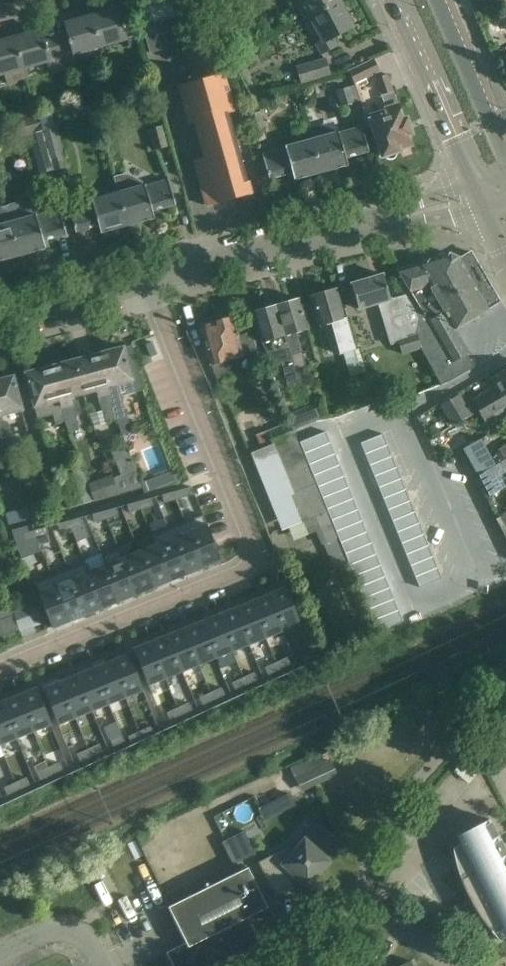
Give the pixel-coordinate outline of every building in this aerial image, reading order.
[(202,0),(171,0),(194,82),(180,86),(189,121),(195,120),(205,158),(195,161),(206,203),(203,204),(203,205),(254,191),(254,190),(250,191),(229,113),(233,112),(202,0)] [(339,1),(338,0),(301,0),(295,4),(303,20),(339,1)] [(352,26),(339,1),(303,20),(311,34),(317,31),(322,40),(316,43),(321,53),(336,46),(331,37),(352,26)] [(91,16),(99,46),(126,38),(125,36),(138,32),(133,16),(132,16),(133,18),(122,21),(118,9),(91,16)] [(99,46),(91,16),(64,24),(68,36),(56,39),(60,55),(72,52),(72,53),(99,46)] [(142,27),(150,53),(162,50),(154,23),(142,27)] [(49,58),(60,55),(56,39),(44,42),(41,30),(14,38),(23,68),(50,61),(49,58)] [(14,38),(0,42),(0,75),(4,74),(7,84),(26,79),(23,68),(14,38)] [(330,74),(325,59),(298,67),(302,82),(330,74)] [(362,81),(380,72),(373,59),(355,68),(348,71),(354,84),(362,81)] [(378,111),(368,115),(376,137),(382,156),(399,151),(398,149),(410,145),(406,135),(411,133),(406,119),(402,120),(397,105),(392,91),(386,74),(376,78),(382,95),(381,95),(385,109),(378,111)] [(353,102),(349,87),(336,91),(341,106),(353,102)] [(0,111),(0,122),(15,118),(13,108),(0,111)] [(50,111),(38,115),(53,170),(67,166),(57,127),(55,128),(50,111)] [(265,127),(260,111),(247,115),(251,130),(265,127)] [(39,174),(53,170),(38,115),(15,121),(20,137),(29,135),(39,174)] [(168,146),(162,125),(148,129),(154,150),(168,146)] [(311,140),(320,173),(348,165),(346,158),(369,152),(362,128),(339,134),(339,133),(311,140)] [(294,180),(320,173),(311,140),(285,148),(285,149),(262,156),(269,179),(292,173),(294,180)] [(118,193),(127,226),(154,218),(152,211),(175,205),(168,179),(143,186),(141,181),(135,177),(128,174),(120,175),(114,176),(118,193)] [(127,226),(118,193),(91,200),(92,202),(68,208),(75,232),(98,226),(100,233),(127,226)] [(24,201),(4,207),(18,256),(45,248),(43,241),(66,235),(61,215),(60,211),(37,217),(34,206),(24,201)] [(0,208),(0,261),(18,256),(4,207),(0,208)] [(417,332),(422,347),(443,384),(447,382),(474,367),(467,354),(470,352),(456,328),(487,310),(487,309),(489,308),(489,309),(498,304),(497,303),(500,301),(498,299),(499,298),(494,290),(493,290),(491,287),(492,286),(487,278),(486,278),(484,275),(485,274),(480,266),(479,266),(477,262),(478,262),(473,254),(472,254),(471,252),(468,253),(467,252),(458,258),(449,254),(397,270),(402,280),(398,282),(406,296),(419,318),(417,332)] [(406,296),(391,301),(383,274),(351,283),(359,310),(378,304),(389,341),(398,339),(417,332),(419,318),(406,296)] [(344,318),(336,288),(311,295),(319,326),(331,323),(340,354),(355,350),(346,318),(344,318)] [(295,365),(296,371),(300,370),(300,369),(306,367),(296,332),(307,329),(299,298),(276,305),(290,354),(291,354),(295,365)] [(276,305),(252,312),(265,358),(266,360),(279,356),(289,389),(300,385),(296,371),(295,365),(291,354),(290,354),(276,305)] [(235,332),(231,318),(200,326),(210,364),(217,383),(230,378),(223,360),(241,355),(236,336),(239,336),(237,332),(235,332)] [(403,354),(422,347),(417,332),(398,339),(403,354)] [(98,354),(112,408),(117,419),(124,417),(117,392),(113,393),(111,385),(131,380),(123,347),(120,348),(117,346),(111,348),(108,351),(98,354)] [(83,393),(102,387),(104,395),(100,396),(107,422),(117,419),(112,408),(98,354),(87,356),(84,355),(78,356),(75,360),(74,360),(83,393)] [(50,366),(65,421),(69,431),(78,428),(75,416),(81,411),(78,401),(71,400),(70,396),(83,393),(74,360),(71,361),(69,359),(63,361),(61,364),(50,366)] [(28,372),(25,373),(37,418),(53,414),(55,423),(65,421),(50,366),(39,369),(36,368),(29,370),(28,372)] [(505,395),(505,369),(491,378),(496,386),(472,400),(473,402),(466,406),(459,394),(440,405),(452,426),(468,417),(505,395)] [(3,437),(7,450),(15,448),(8,422),(3,423),(1,415),(21,409),(12,376),(9,377),(6,376),(1,377),(0,378),(0,427),(3,437)] [(468,417),(472,424),(482,418),(484,422),(505,409),(505,395),(468,417)] [(292,422),(269,432),(272,440),(295,430),(292,422)] [(325,429),(299,440),(303,451),(329,440),(325,429)] [(272,440),(270,440),(293,495),(289,497),(300,522),(303,521),(328,511),(326,506),(323,501),(321,495),(319,491),(317,484),(315,481),(312,473),(311,471),(308,462),(307,460),(303,451),(303,450),(299,440),(295,431),(295,430),(272,440)] [(384,431),(362,440),(366,451),(388,442),(384,431)] [(496,466),(480,439),(463,449),(479,476),(481,475),(496,466)] [(329,440),(303,451),(307,460),(308,462),(334,451),(329,440)] [(388,442),(366,451),(371,462),(393,453),(388,442)] [(112,478),(118,494),(127,492),(142,488),(126,444),(111,450),(120,475),(112,478)] [(334,451),(308,462),(311,471),(312,473),(338,462),(334,451)] [(393,453),(371,462),(375,473),(397,464),(393,453)] [(481,475),(493,495),(505,487),(499,476),(505,472),(505,460),(505,461),(496,466),(481,475)] [(338,462),(312,473),(315,481),(317,484),(343,474),(338,462)] [(397,464),(375,473),(380,485),(402,476),(397,464)] [(95,500),(89,483),(87,483),(82,469),(57,478),(68,508),(95,500)] [(343,474),(317,484),(319,491),(321,495),(347,485),(343,474)] [(118,494),(112,478),(111,475),(89,483),(95,500),(118,494)] [(402,476),(380,485),(384,496),(406,487),(402,476)] [(155,477),(141,482),(142,484),(143,487),(145,492),(159,488),(155,477)] [(347,485),(321,495),(323,501),(326,506),(352,496),(347,485)] [(406,487),(384,496),(389,507),(411,498),(406,487)] [(185,488),(174,492),(176,499),(176,500),(188,497),(185,488)] [(174,492),(162,495),(164,503),(176,500),(176,499),(174,492)] [(352,496),(326,506),(328,511),(330,518),(356,507),(352,496)] [(150,498),(139,501),(141,509),(153,506),(150,498)] [(411,498),(389,507),(393,518),(416,509),(411,498)] [(139,501),(127,505),(129,513),(141,509),(139,501)] [(30,519),(27,507),(4,513),(8,525),(30,519)] [(356,507),(330,518),(335,529),(361,518),(356,507)] [(116,508),(104,511),(106,519),(118,516),(116,508)] [(416,509),(393,518),(398,529),(420,520),(416,509)] [(104,511),(92,514),(94,522),(106,519),(104,511)] [(330,518),(328,511),(303,521),(309,535),(318,531),(336,575),(351,569),(344,551),(340,540),(335,529),(330,518)] [(505,515),(497,519),(505,536),(505,514),(505,515)] [(203,515),(185,522),(203,567),(221,560),(203,515)] [(81,517),(69,521),(71,529),(83,525),(81,517)] [(361,518),(335,529),(340,540),(365,529),(361,518)] [(420,520),(398,529),(402,540),(425,531),(420,520)] [(69,521),(57,524),(59,532),(71,529),(69,521)] [(185,522),(168,529),(186,574),(203,567),(185,522)] [(46,527),(34,530),(36,538),(48,535),(46,527)] [(168,529),(151,536),(170,581),(180,577),(186,574),(168,529)] [(365,529),(340,540),(344,551),(370,541),(365,529)] [(34,530),(22,534),(24,542),(36,538),(34,530)] [(425,531),(402,540),(407,552),(429,543),(425,531)] [(153,545),(138,551),(153,588),(170,581),(151,536),(150,536),(154,544),(154,545),(153,545)] [(370,541),(344,551),(349,562),(375,552),(370,541)] [(429,543),(407,552),(411,563),(434,554),(429,543)] [(118,549),(101,556),(120,601),(136,594),(118,549)] [(119,549),(118,549),(136,594),(153,588),(138,551),(123,558),(119,549)] [(375,552),(349,562),(353,573),(379,563),(375,552)] [(434,554),(411,563),(416,574),(438,565),(434,554)] [(86,562),(85,562),(103,608),(120,601),(101,556),(100,556),(104,565),(89,571),(86,562)] [(85,562),(68,569),(86,614),(94,611),(103,608),(85,562)] [(379,563),(353,573),(358,585),(384,574),(379,563)] [(438,565),(416,574),(420,585),(443,576),(438,565)] [(68,569),(51,576),(69,621),(86,614),(68,569)] [(384,574),(358,585),(362,596),(388,585),(384,574)] [(51,576),(34,583),(37,592),(46,613),(52,628),(69,621),(51,576)] [(388,585),(362,596),(367,607),(393,596),(388,585)] [(285,587),(268,594),(283,631),(300,624),(285,587)] [(268,594),(251,601),(266,637),(283,631),(268,594)] [(393,596),(367,607),(371,618),(397,607),(393,596)] [(251,601),(234,608),(249,644),(266,637),(251,601)] [(14,611),(15,615),(20,629),(41,621),(35,603),(14,611)] [(397,607),(371,618),(376,629),(402,619),(397,607)] [(234,608),(217,615),(232,651),(249,644),(234,608)] [(20,629),(15,615),(0,621),(0,636),(20,629)] [(217,615),(201,621),(215,658),(232,651),(217,615)] [(201,621),(184,628),(198,665),(215,658),(201,621)] [(184,628),(167,635),(181,671),(198,665),(184,628)] [(167,635),(150,642),(164,678),(181,671),(167,635)] [(150,642),(133,649),(148,685),(164,678),(150,642)] [(313,652),(302,657),(305,664),(316,659),(313,652)] [(128,654),(110,661),(125,697),(143,690),(128,654)] [(286,657),(276,662),(279,670),(290,665),(286,657)] [(110,661),(94,668),(108,704),(125,697),(110,661)] [(276,662),(265,667),(268,675),(279,670),(276,662)] [(84,671),(77,674),(92,711),(108,704),(94,668),(84,671)] [(254,672),(243,677),(246,685),(257,680),(254,672)] [(77,674),(60,681),(75,717),(92,711),(77,674)] [(243,677),(232,682),(235,690),(246,685),(243,677)] [(58,682),(43,688),(57,724),(75,717),(60,681),(58,682)] [(221,687),(210,693),(213,700),(224,695),(221,687)] [(36,688),(18,695),(33,731),(50,724),(36,688)] [(210,693),(199,698),(203,705),(213,700),(210,693)] [(18,695),(1,702),(16,738),(33,731),(18,695)] [(0,702),(0,744),(14,739),(16,738),(1,702),(0,702)] [(188,703),(177,708),(181,715),(192,710),(188,703)] [(177,708),(167,713),(170,720),(181,715),(177,708)] [(150,727),(139,732),(142,739),(153,734),(150,727)] [(139,732),(128,737),(131,744),(142,739),(139,732)] [(120,734),(109,739),(113,746),(124,741),(120,734)] [(98,744),(88,749),(88,750),(91,756),(102,751),(98,744)] [(88,749),(77,754),(80,761),(91,756),(88,750),(88,749)] [(322,763),(320,759),(291,772),(301,792),(337,775),(330,759),(322,763)] [(58,763),(47,768),(48,768),(51,775),(62,770),(58,763)] [(47,768),(36,773),(40,780),(51,775),(48,768),(47,768)] [(25,778),(15,783),(15,784),(18,790),(29,785),(25,778)] [(15,783),(3,788),(7,795),(18,790),(15,784),(15,783)] [(281,806),(289,808),(296,805),(290,793),(277,799),(281,806)] [(489,819),(457,835),(461,843),(452,848),(455,860),(458,873),(463,885),(468,897),(475,909),(482,920),(491,931),(498,940),(505,936),(505,853),(489,819)] [(277,852),(258,862),(267,880),(276,898),(295,888),(293,886),(299,880),(307,887),(329,861),(322,855),(337,839),(320,824),(306,840),(304,839),(292,852),(289,849),(286,850),(278,854),(277,852)] [(244,831),(222,842),(233,865),(256,853),(244,831)] [(247,868),(168,907),(186,943),(166,953),(173,965),(236,965),(258,940),(247,917),(267,907),(247,868)]
